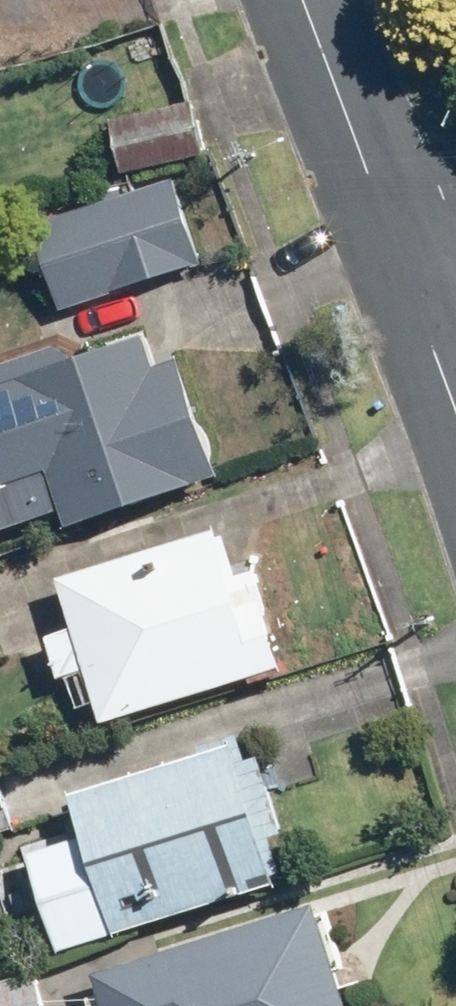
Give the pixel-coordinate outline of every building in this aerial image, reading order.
[(109,121),(124,172),(203,150),(187,98),(109,121)] [(40,223),(67,298),(208,249),(181,173),(40,223)] [(0,381),(0,520),(59,500),(68,528),(222,476),(181,357),(157,365),(145,331),(0,381)] [(217,530),(60,577),(73,623),(41,633),(56,683),(87,674),(102,723),(283,669),(253,567),(230,574),(217,530)] [(84,835),(27,854),(59,950),(283,881),(237,737),(71,789),(84,835)] [(16,826),(0,770),(0,831),(16,826)] [(93,970),(99,989),(86,994),(90,1005),(351,1005),(319,901),(93,970)] [(35,968),(0,979),(0,1005),(47,1005),(35,968)]
